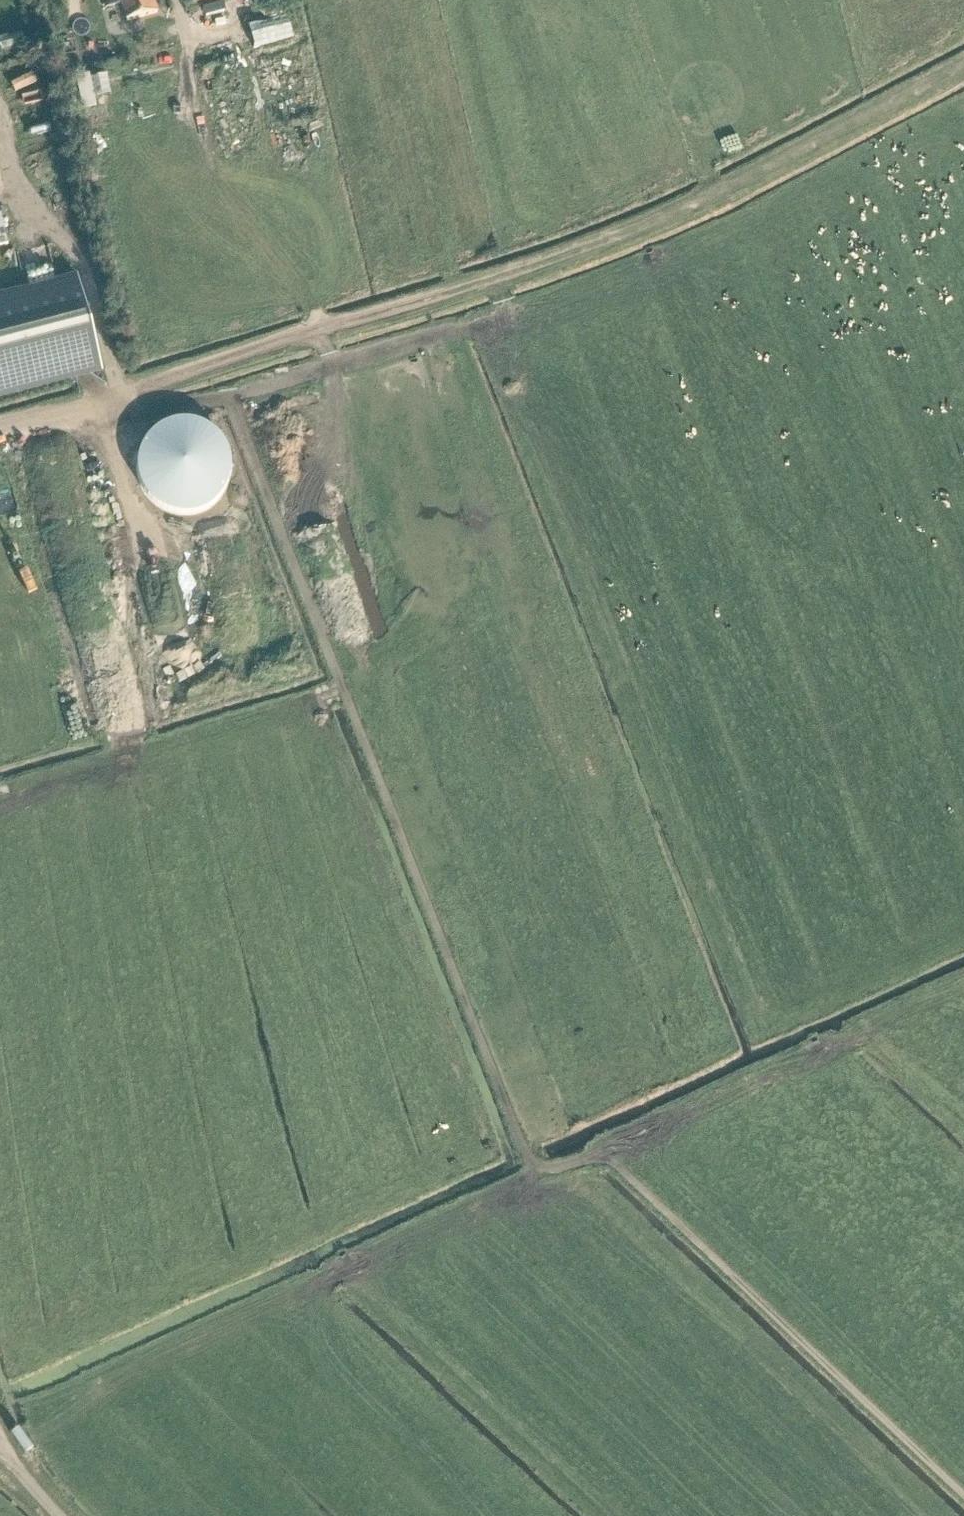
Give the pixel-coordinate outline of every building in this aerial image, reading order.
[(127,22),(157,14),(153,0),(116,0),(118,6),(122,5),(127,22)] [(282,0),(256,0),(260,13),(283,6),(282,0)] [(79,64),(71,65),(73,74),(81,73),(79,64)] [(101,370),(77,279),(0,299),(0,397),(101,370)] [(174,513),(180,514),(187,514),(194,513),(200,511),(206,508),(212,504),(217,500),(221,494),(225,489),(228,483),(229,476),(230,470),(230,463),(229,456),(227,450),(224,444),(220,438),(216,433),(211,429),(205,425),(199,423),(193,421),(186,420),(179,420),(172,421),(166,423),(160,426),(154,430),(149,434),(145,439),(141,445),(139,451),(137,457),(136,464),(136,471),(137,477),(139,484),(142,490),(146,495),(150,501),(155,505),(161,508),(167,511),(174,513)]
